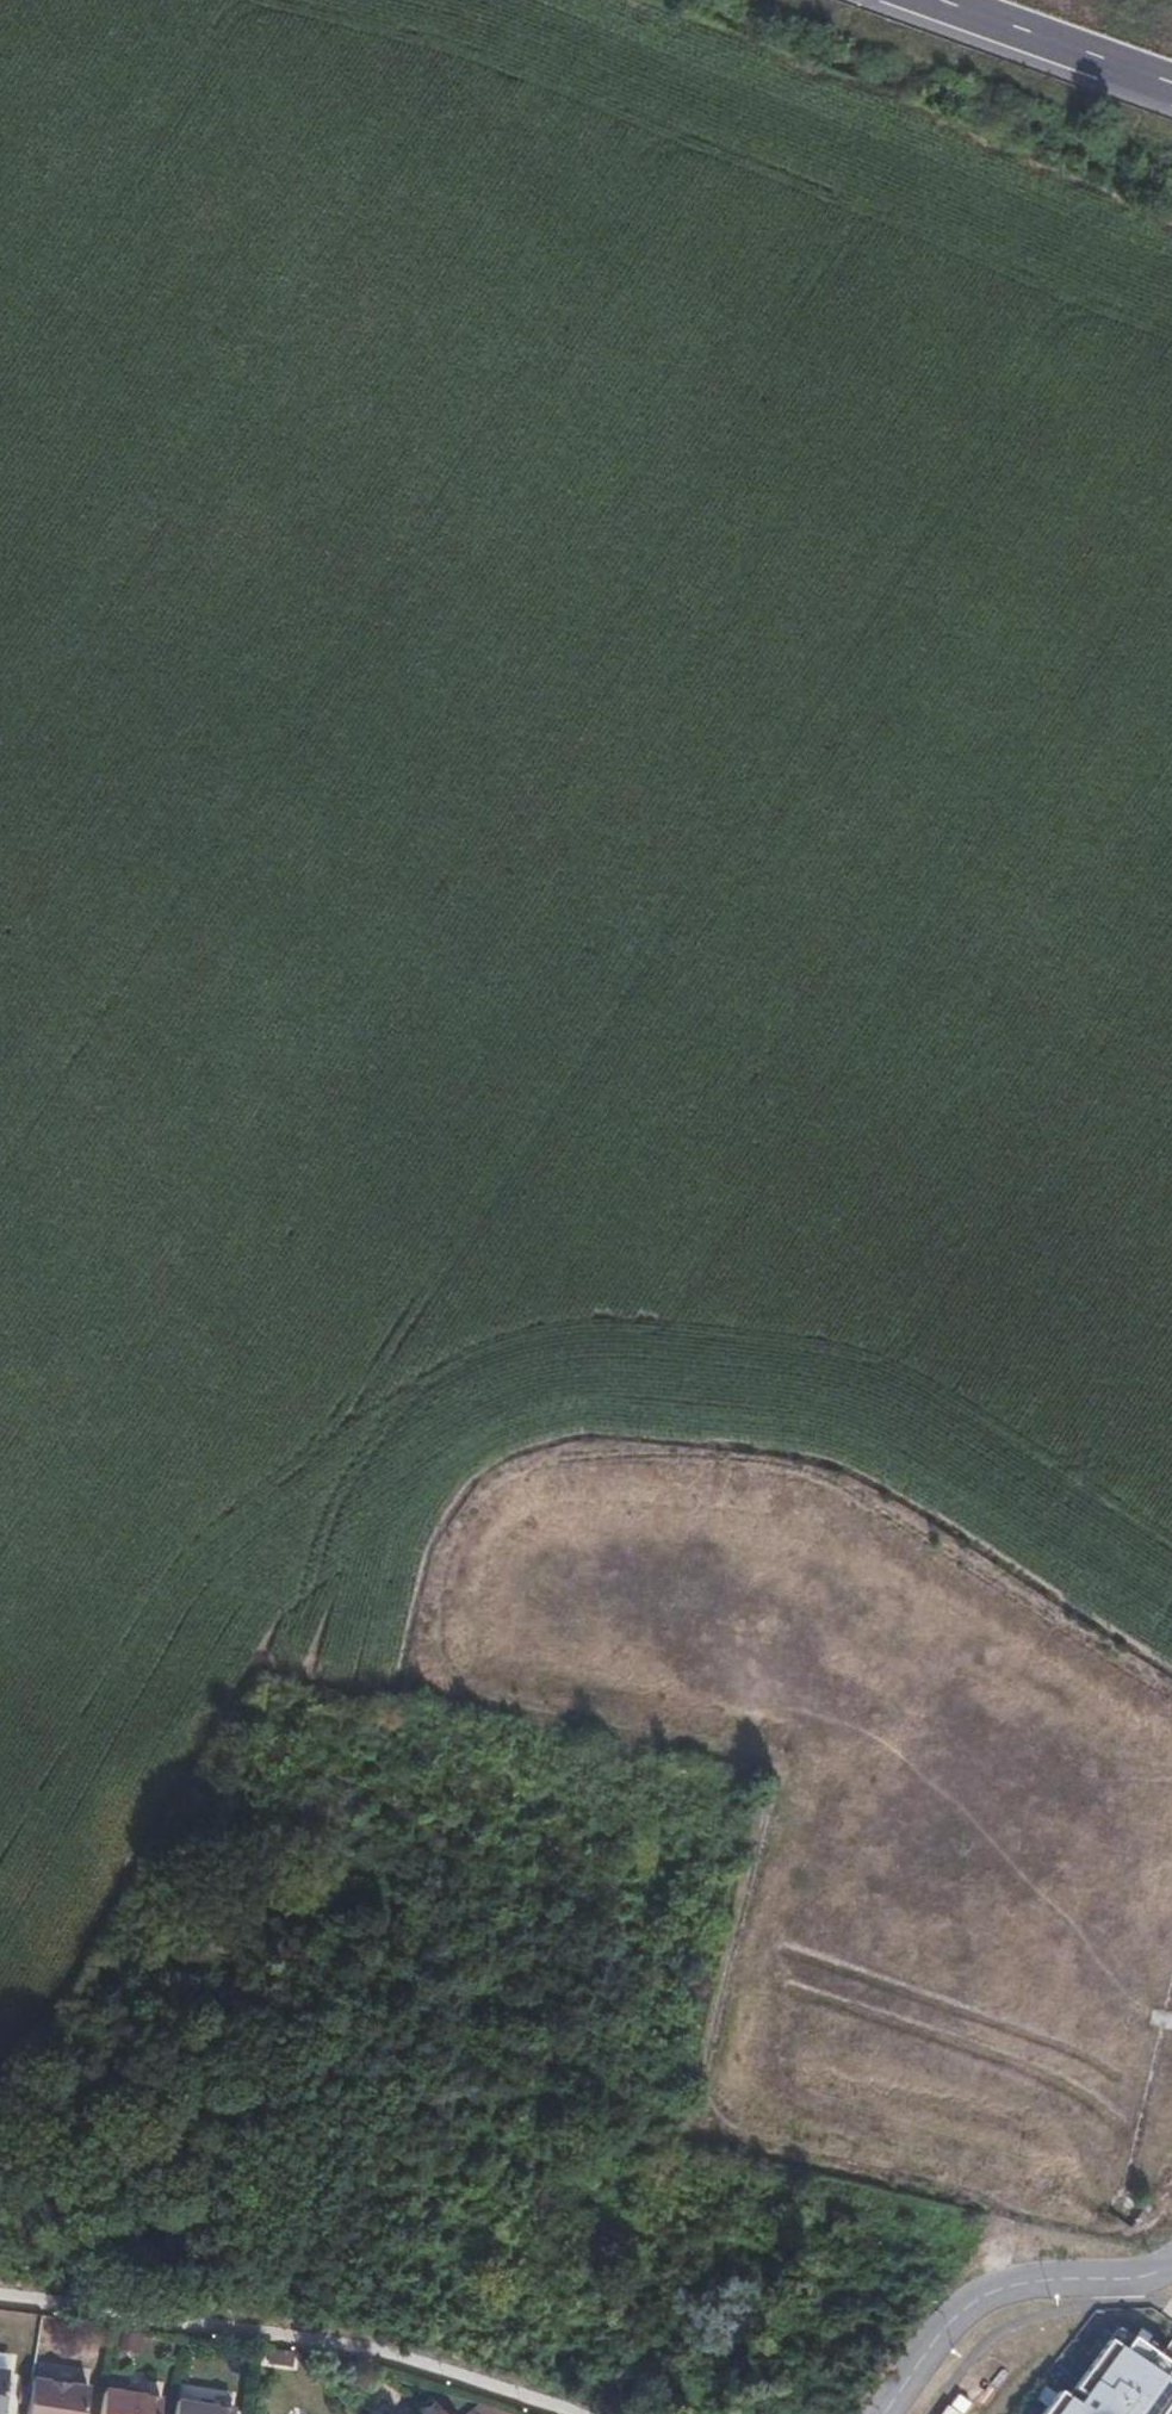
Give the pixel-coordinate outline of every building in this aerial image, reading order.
[(1171,2399),(1171,2339),(1159,2357),(1118,2328),(1067,2398),(1058,2392),(1043,2413),(1161,2413),(1171,2399)] [(26,2380),(21,2413),(78,2413),(82,2388),(26,2380)] [(99,2388),(95,2413),(151,2413),(153,2396),(137,2394),(132,2388),(125,2387),(116,2391),(99,2388)] [(171,2400),(169,2413),(226,2413),(227,2408),(209,2405),(203,2398),(196,2397),(187,2402),(171,2400)] [(466,2413),(500,2413),(478,2398),(466,2413)] [(427,2405),(417,2413),(435,2413),(427,2405)]
